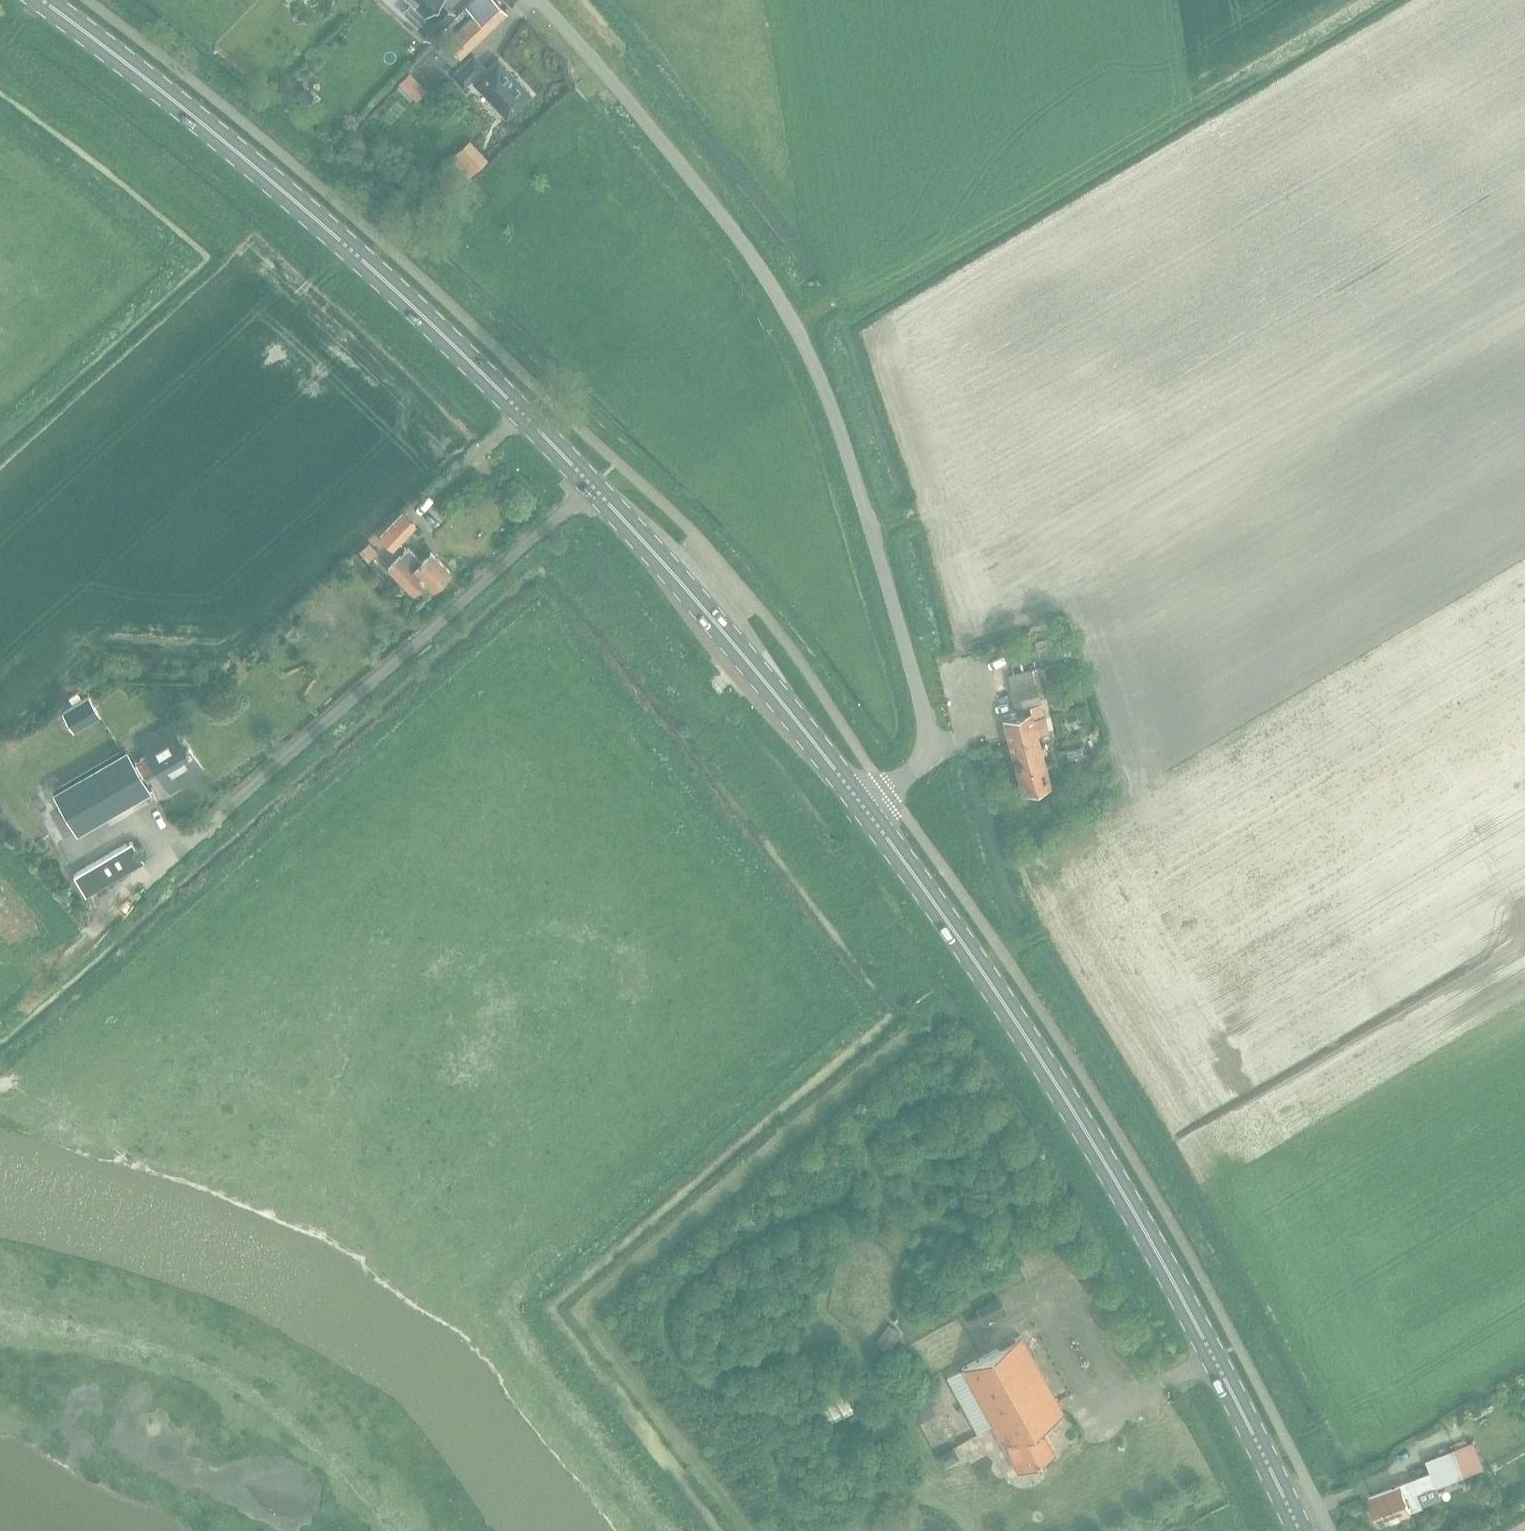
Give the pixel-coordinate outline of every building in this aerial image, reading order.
[(425,14),(416,24),(419,27),(418,29),(429,39),(455,11),(443,1),(442,3),(439,1),(440,0),(409,0),(425,14)] [(460,57),(486,30),(479,23),(492,10),(482,0),(467,0),(461,5),(472,15),(445,43),(460,57)] [(529,92),(497,58),(473,81),(505,116),(530,94),(529,92)] [(403,88),(414,99),(424,89),(413,78),(403,88)] [(376,537),(390,550),(414,525),(400,512),(376,537)] [(356,550),(365,560),(375,550),(366,540),(356,550)] [(407,547),(387,568),(401,582),(413,593),(424,582),(432,589),(449,571),(430,552),(421,561),(407,547)] [(1006,674),(1011,707),(1039,702),(1034,669),(1006,674)] [(58,711),(69,730),(96,714),(84,695),(58,711)] [(1043,714),(1032,717),(1031,712),(1003,719),(1021,791),(1049,784),(1036,733),(1047,730),(1043,714)] [(168,720),(138,741),(146,755),(140,760),(149,774),(156,769),(169,793),(205,771),(188,745),(185,747),(168,720)] [(154,788),(130,745),(52,790),(76,832),(154,788)] [(73,873),(85,894),(143,861),(131,840),(73,873)] [(961,1368),(1017,1471),(1051,1452),(1037,1426),(1062,1413),(1020,1335),(961,1368)] [(1440,1496),(1436,1485),(1463,1475),(1453,1448),(1425,1458),(1430,1471),(1412,1479),(1411,1478),(1370,1493),(1380,1521),(1422,1505),(1421,1503),(1440,1496)]
